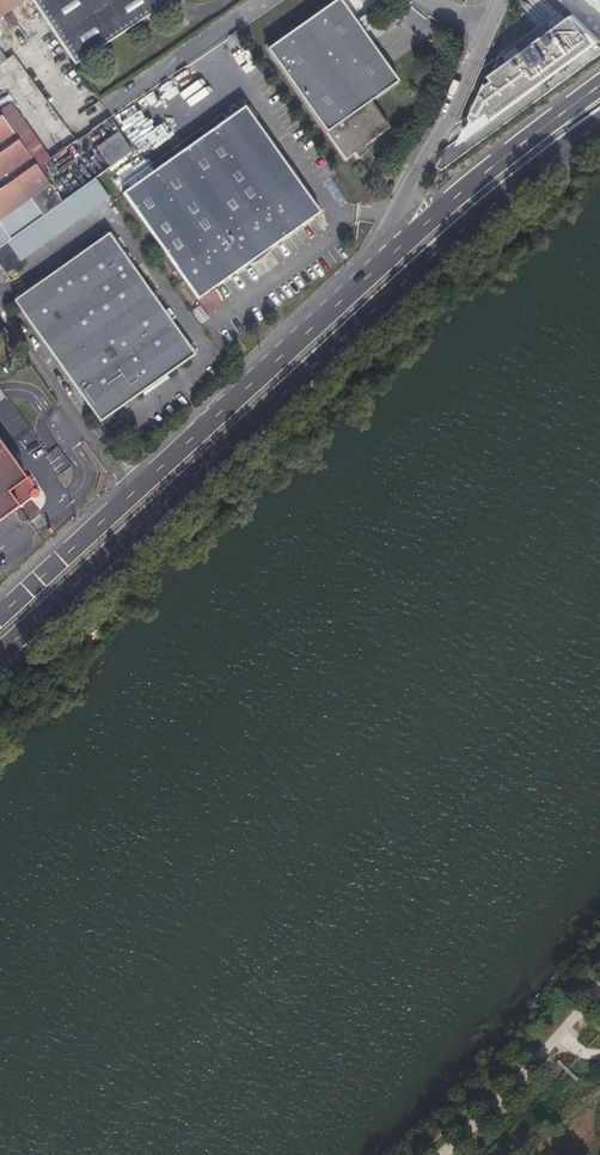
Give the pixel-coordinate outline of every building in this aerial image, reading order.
[(35,6),(31,0),(0,0),(0,27),(35,6)] [(35,6),(77,70),(185,0),(31,0),(35,6)] [(576,13),(599,38),(599,0),(562,0),(576,13)] [(397,83),(340,2),(269,51),(345,160),(354,154),(358,158),(368,153),(363,147),(389,129),(371,102),(397,83)] [(599,41),(599,38),(576,13),(500,70),(502,72),(499,78),(494,76),(463,142),(599,41)] [(9,111),(0,99),(0,117),(9,111)] [(319,212),(244,107),(125,193),(199,297),(319,212)] [(0,117),(0,249),(8,244),(70,198),(9,111),(0,117)] [(108,234),(15,301),(102,423),(197,354),(108,234)] [(0,249),(0,262),(11,280),(26,268),(8,244),(0,249)] [(15,508),(5,493),(25,479),(0,444),(0,519),(15,508)]
